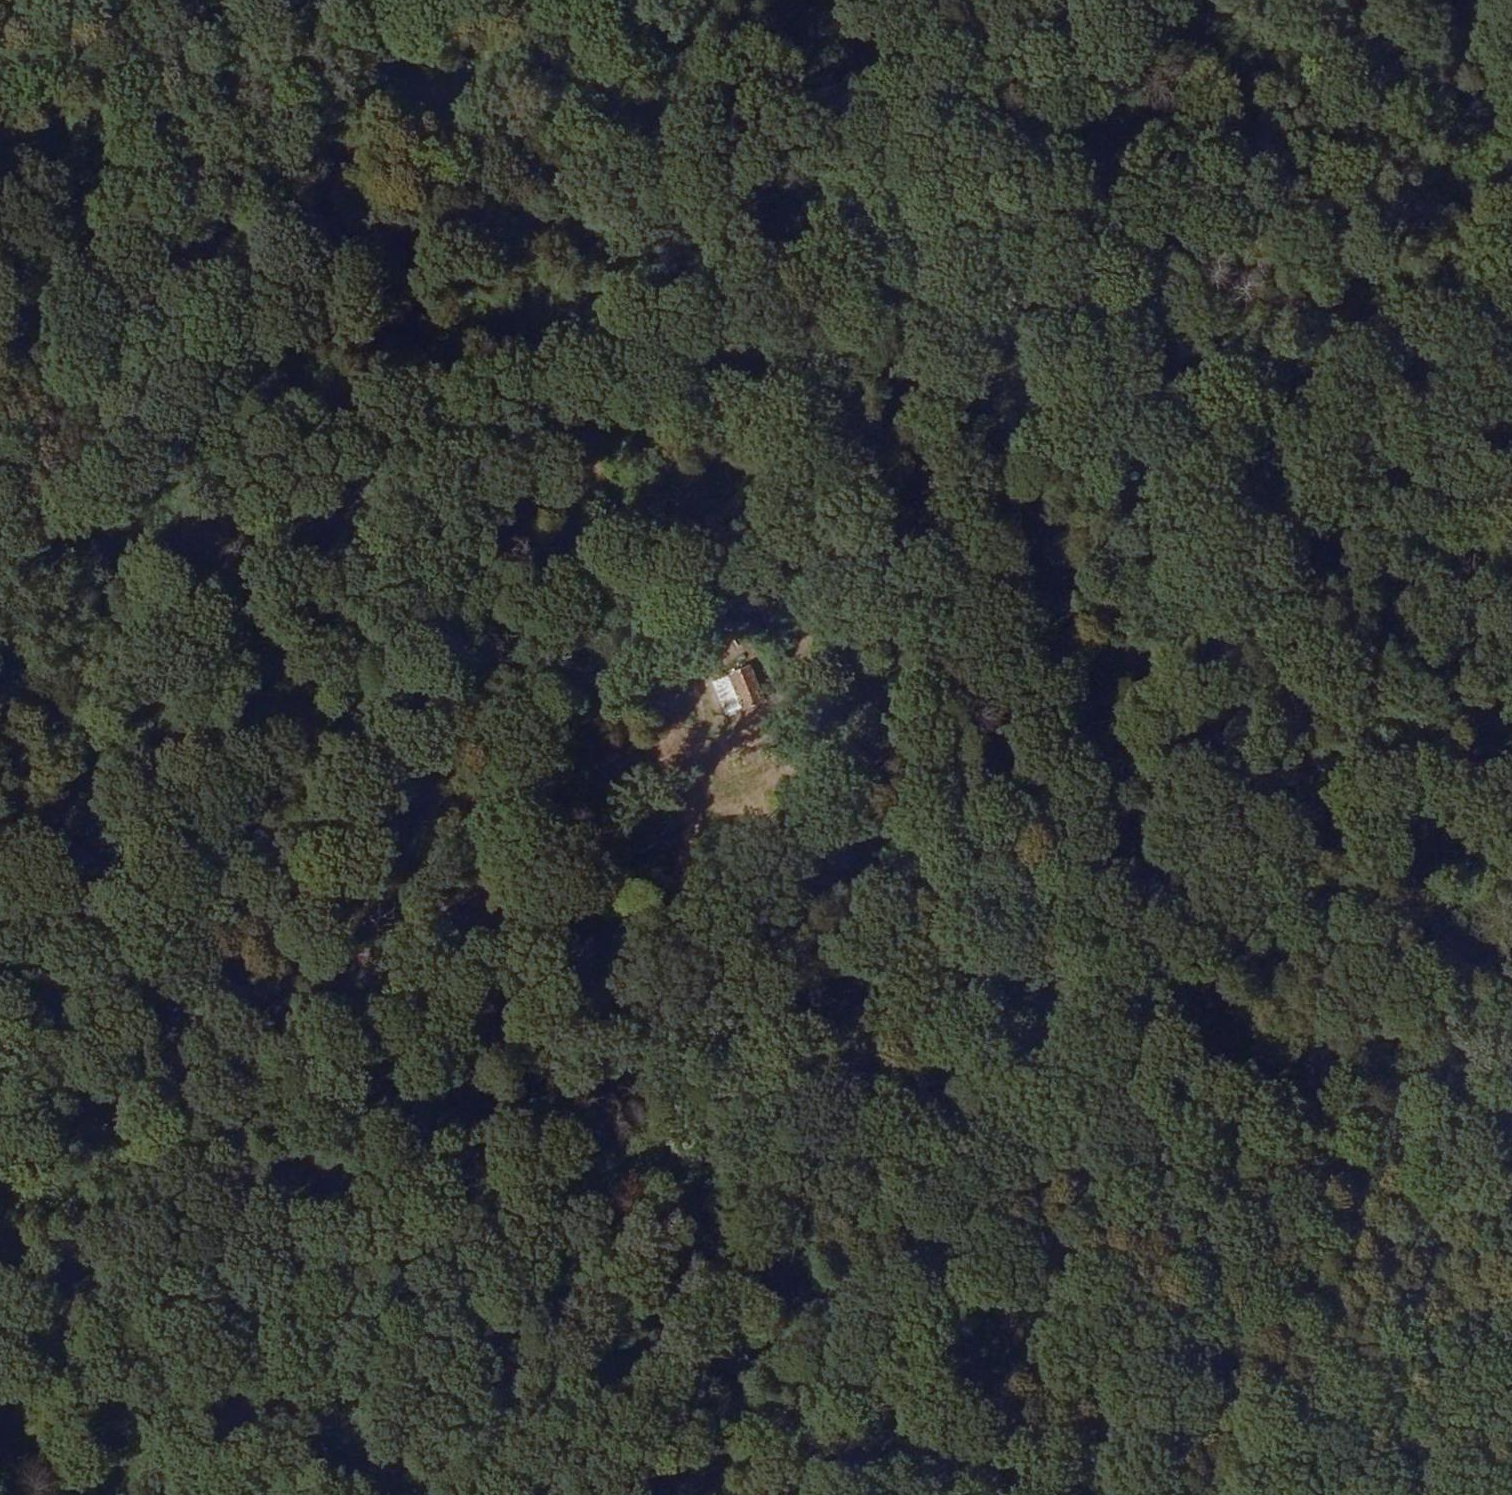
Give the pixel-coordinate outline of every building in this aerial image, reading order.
[(727,719),(767,703),(752,666),(712,682),(727,719)]
